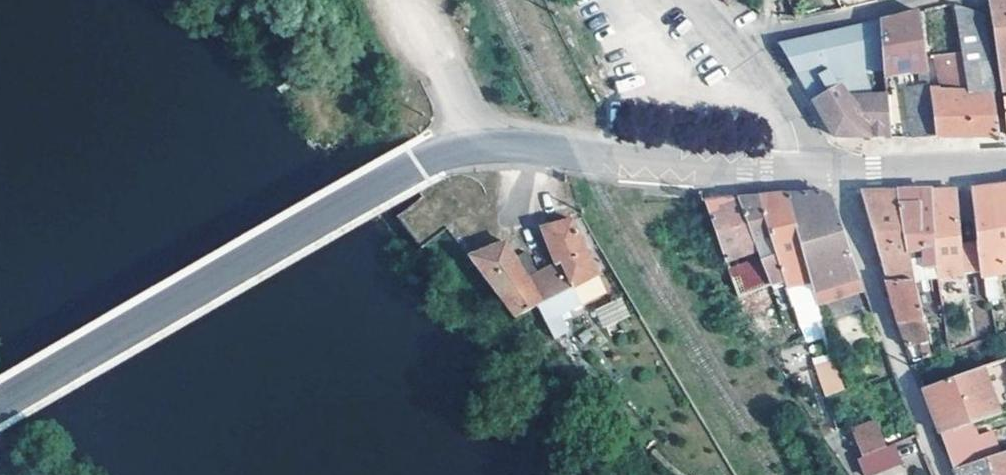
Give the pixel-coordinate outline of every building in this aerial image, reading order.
[(992,23),(1002,93),(1005,93),(1005,0),(989,0),(992,23)] [(953,9),(960,54),(966,97),(993,93),(980,15),(953,9)] [(919,14),(880,23),(885,79),(927,73),(925,58),(919,14)] [(891,138),(885,79),(880,23),(780,46),(802,85),(831,137),(855,137),(879,138),(891,138)] [(925,58),(927,73),(938,72),(941,89),(929,90),(934,137),(943,137),(997,137),(993,93),(966,97),(960,54),(925,58)] [(934,137),(929,90),(909,92),(913,138),(934,137)] [(999,188),(970,192),(979,241),(985,278),(995,276),(1005,274),(1005,187),(999,188)] [(985,278),(979,241),(968,242),(958,192),(937,193),(930,193),(936,256),(938,277),(939,289),(985,278)] [(913,279),(896,193),(889,194),(860,194),(886,283),(914,282),(913,279)] [(913,279),(938,277),(936,256),(930,193),(923,193),(896,193),(913,279)] [(823,195),(786,197),(811,284),(816,301),(817,306),(863,292),(851,258),(833,203),(828,199),(823,195)] [(811,284),(786,197),(779,197),(759,198),(785,282),(787,288),(811,284)] [(740,199),(771,287),(785,282),(759,198),(753,199),(740,199)] [(737,298),(771,287),(740,199),(733,200),(704,204),(737,298)] [(556,266),(539,276),(555,301),(596,280),(572,220),(540,229),(556,266)] [(555,301),(539,276),(530,260),(519,266),(505,244),(470,257),(514,321),(555,301)] [(997,300),(995,276),(985,278),(987,302),(990,302),(997,300)] [(920,314),(914,282),(886,283),(899,325),(910,351),(915,363),(931,358),(920,314)] [(816,301),(811,284),(787,288),(793,306),(816,301)] [(602,329),(630,316),(621,297),(593,309),(602,329)] [(982,369),(923,389),(943,440),(972,429),(1000,419),(982,369)] [(845,390),(841,376),(820,384),(825,398),(845,390)] [(850,431),(862,458),(887,447),(876,420),(850,431)] [(985,465),(972,429),(943,440),(956,474),(985,465)] [(887,447),(862,458),(869,474),(874,474),(900,465),(891,446),(887,447)] [(956,474),(1005,474),(1005,457),(985,465),(956,474)]
